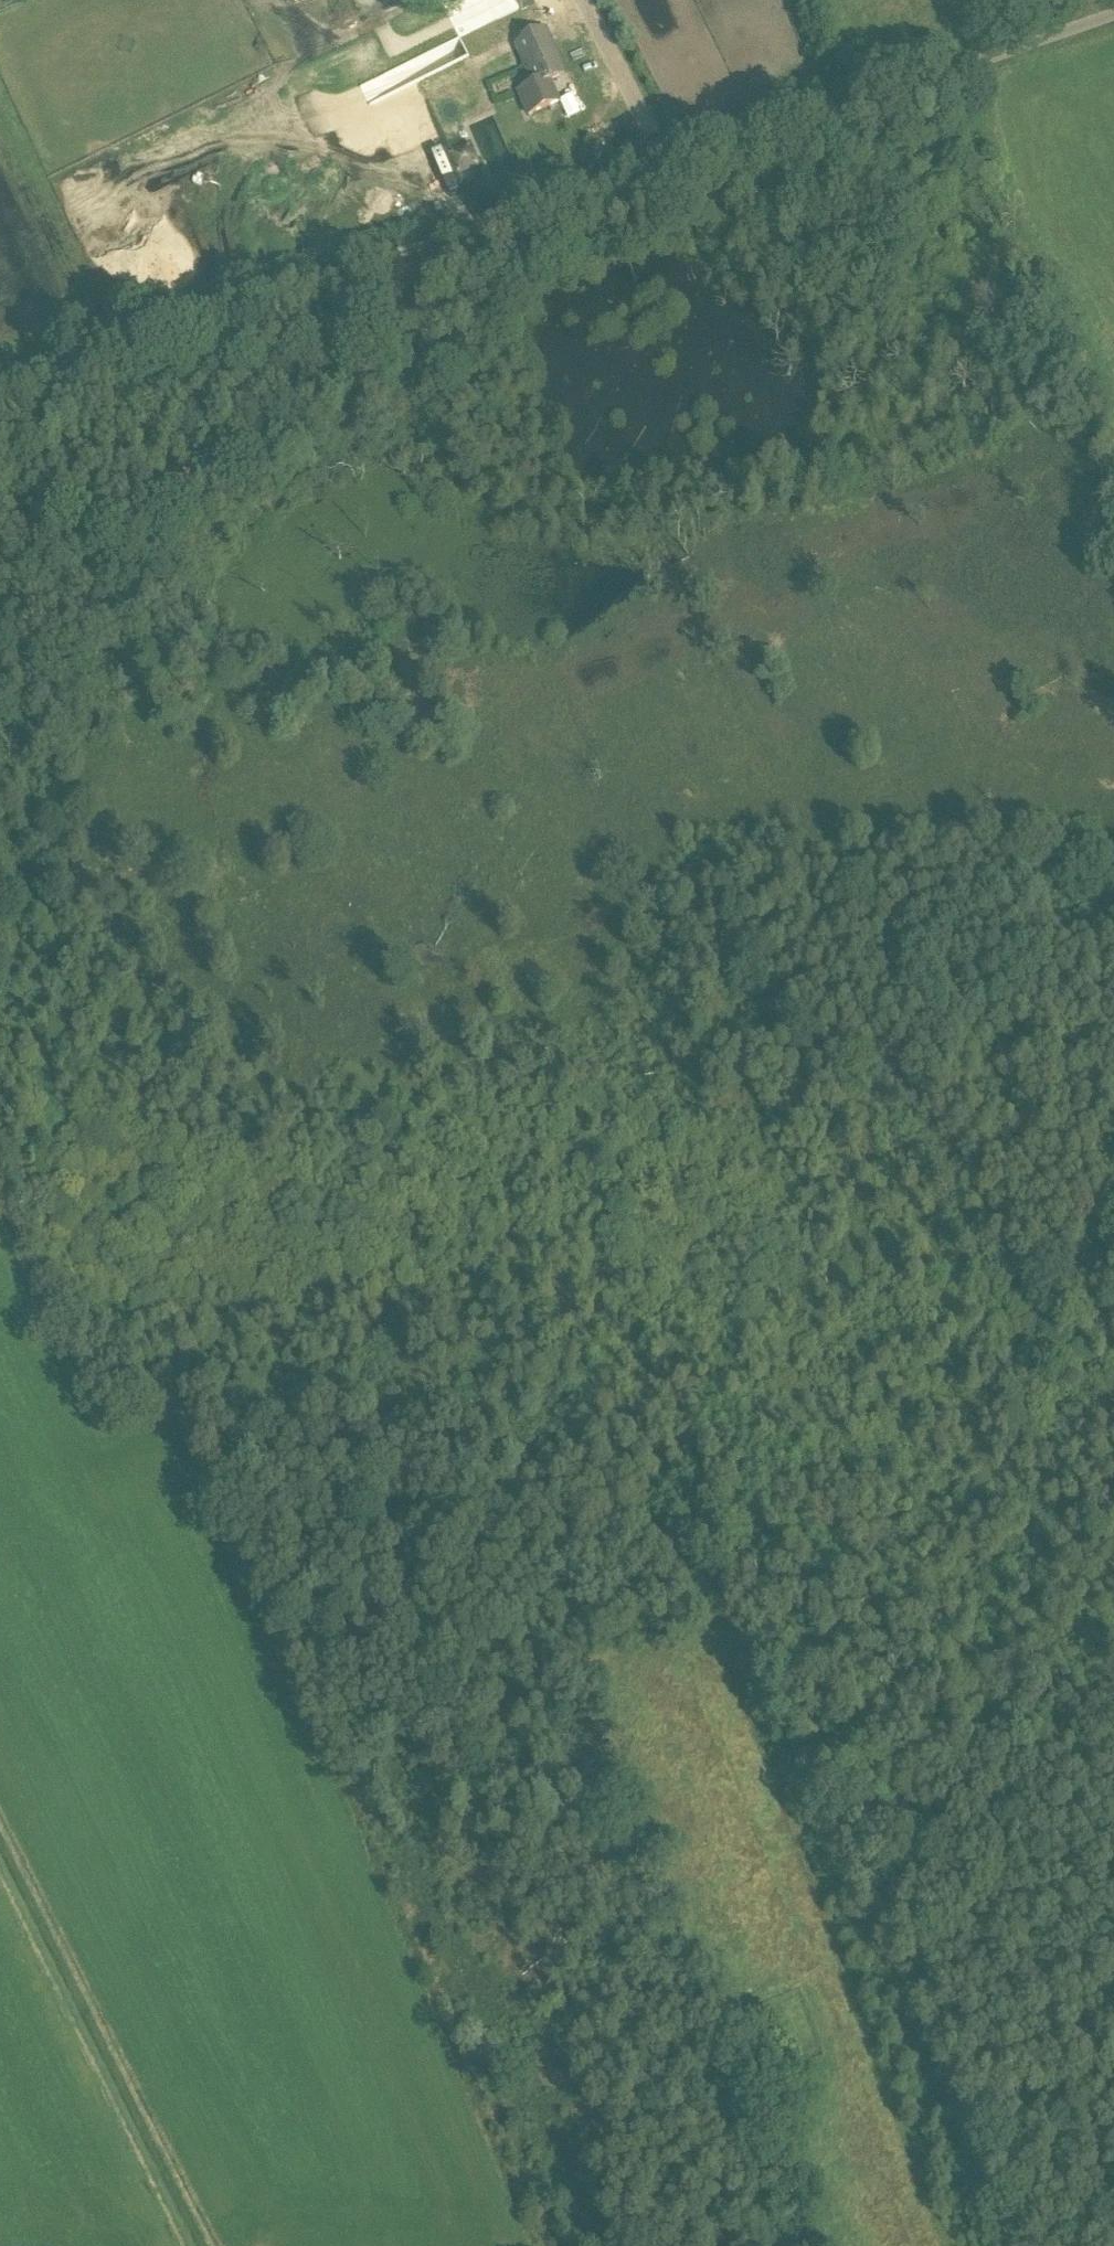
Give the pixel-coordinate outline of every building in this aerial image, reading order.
[(422,8),(437,46),(517,16),(511,0),(444,0),(422,8)] [(549,83),(564,76),(546,32),(529,39),(516,45),(534,89),(519,96),(529,118),(559,104),(549,83)]
